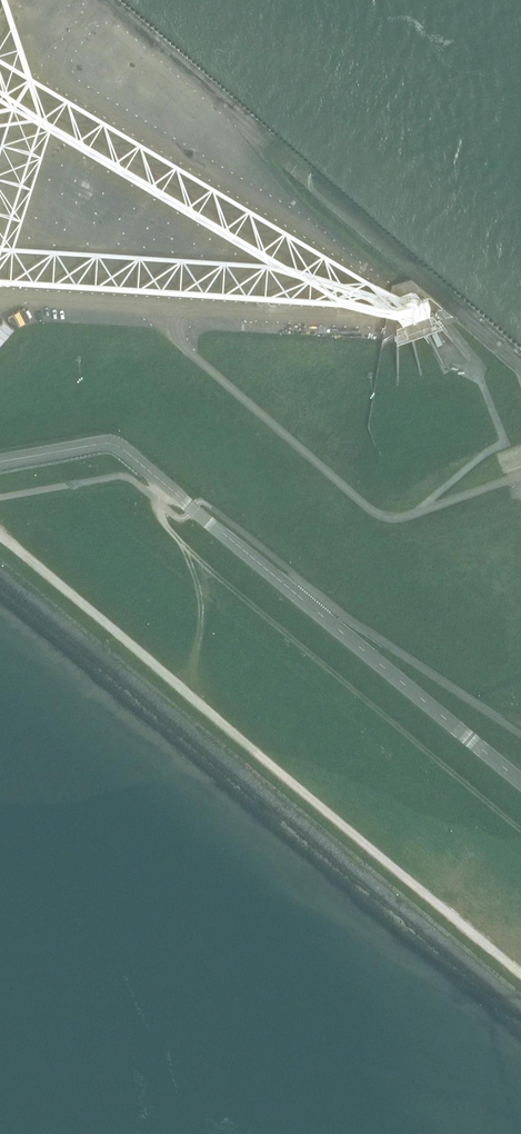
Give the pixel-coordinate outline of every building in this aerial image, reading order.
[(266,301),(366,308),(399,310),(406,310),(407,307),(408,304),(409,303),(404,300),(31,77),(7,0),(2,0),(11,29),(0,47),(0,49),(12,30),(15,39),(0,52),(0,54),(15,41),(9,64),(0,59),(0,64),(8,68),(4,80),(3,80),(0,71),(0,74),(2,79),(0,78),(0,84),(1,84),(2,84),(0,86),(0,88),(3,85),(4,86),(12,104),(0,97),(0,103),(7,107),(0,108),(0,113),(11,110),(0,146),(0,153),(2,147),(15,167),(0,173),(0,174),(15,169),(10,182),(0,179),(0,180),(10,183),(6,197),(0,188),(0,190),(5,198),(5,199),(0,201),(0,202),(5,200),(1,214),(0,213),(0,215),(0,216),(0,223),(2,215),(19,221),(0,228),(0,229),(20,221),(12,247),(0,233),(0,235),(10,247),(0,246),(0,250),(8,251),(0,256),(0,257),(10,251),(12,251),(11,263),(0,263),(0,267),(11,268),(10,280),(9,280),(0,273),(0,275),(7,280),(0,279),(0,284),(266,301)] [(432,300),(423,304),(424,305),(425,308),(425,311),(424,314),(422,316),(420,318),(417,319),(414,319),(411,318),(408,316),(407,313),(406,310),(407,307),(408,304),(409,303),(410,302),(413,300),(416,300),(420,301),(422,302),(422,301),(418,296),(412,295),(407,297),(404,300),(401,305),(399,310),(398,310),(398,312),(398,314),(398,315),(398,316),(399,318),(401,320),(402,322),(403,323),(404,325),(435,315),(435,313),(435,312),(435,311),(435,310),(435,309),(435,308),(432,300)] [(423,304),(422,302),(420,301),(416,300),(413,300),(410,302),(408,304),(407,307),(406,310),(407,313),(408,316),(411,318),(414,319),(417,319),(420,318),(422,316),(424,314),(425,311),(425,308),(424,305),(423,304)]
